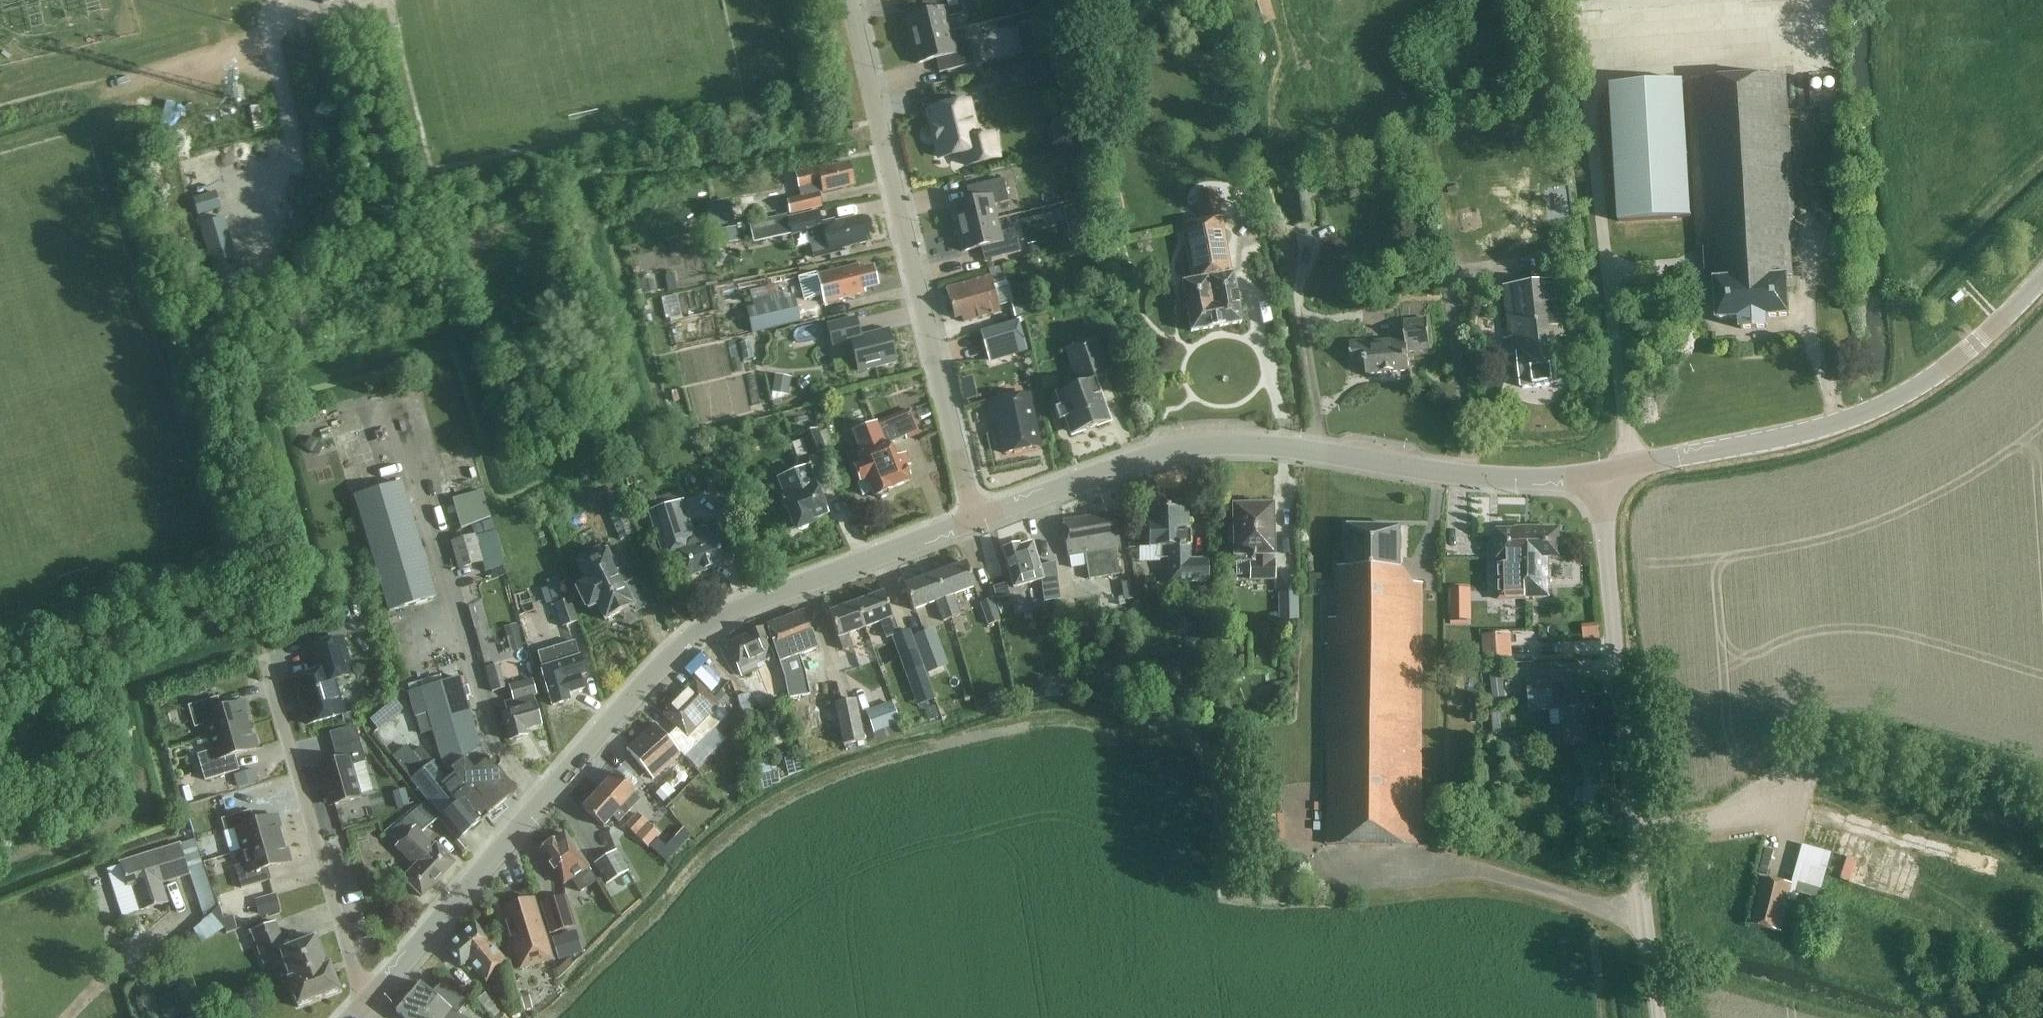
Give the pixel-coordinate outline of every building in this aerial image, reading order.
[(952,31),(949,17),(964,14),(961,0),(927,0),(930,12),(907,18),(913,41),(952,31)] [(1039,8),(1037,0),(1012,0),(1015,14),(1039,8)] [(1232,2),(1240,26),(1252,22),(1253,26),(1276,19),(1270,0),(1239,0),(1232,2)] [(344,29),(349,28),(354,26),(353,23),(351,16),(341,19),(344,29)] [(952,31),(913,41),(919,64),(941,58),(945,71),(976,64),(970,41),(955,44),(952,31)] [(1033,39),(1019,43),(1022,54),(1036,50),(1033,39)] [(1050,75),(1047,61),(1032,65),(1035,78),(1050,75)] [(1793,277),(1791,244),(1797,244),(1787,76),(1687,82),(1697,249),(1702,248),(1704,281),(1713,280),(1716,321),(1739,320),(1740,332),(1768,330),(1768,319),(1790,318),(1787,278),(1793,277)] [(1618,222),(1691,218),(1683,81),(1610,86),(1618,222)] [(970,102),(930,111),(942,157),(965,151),(968,165),(999,158),(994,135),(979,138),(970,102)] [(259,105),(248,107),(249,114),(252,130),(264,128),(261,111),(259,105)] [(791,214),(820,207),(823,206),(820,193),(855,185),(851,164),(830,169),(829,164),(796,172),(799,190),(801,190),(802,196),(787,200),(791,214)] [(995,204),(1010,201),(1004,178),(973,186),(977,199),(953,205),(959,228),(998,218),(995,204)] [(1316,181),(1283,186),(1285,199),(1290,198),(1295,226),(1315,223),(1311,198),(1318,197),(1316,181)] [(198,215),(221,208),(217,193),(193,200),(198,215)] [(820,210),(791,217),(789,218),(793,234),(808,231),(815,258),(843,252),(842,249),(869,242),(863,216),(836,222),(835,219),(823,222),(820,210)] [(214,267),(231,262),(237,260),(228,231),(224,217),(201,225),(214,267)] [(998,218),(959,228),(965,251),(988,245),(991,259),(1023,251),(1017,228),(1002,232),(998,218)] [(1191,284),(1182,285),(1189,332),(1242,324),(1234,276),(1232,277),(1223,220),(1221,220),(1209,222),(1182,227),(1182,228),(1185,244),(1191,284)] [(735,225),(720,228),(722,242),(738,240),(735,225)] [(1085,228),(1069,233),(1072,242),(1088,237),(1085,228)] [(1393,231),(1394,243),(1406,242),(1405,230),(1393,231)] [(1039,253),(1037,243),(1028,245),(1031,255),(1039,253)] [(1025,259),(1013,262),(1016,271),(1027,268),(1025,259)] [(231,262),(214,267),(218,278),(234,273),(231,262)] [(996,284),(1008,281),(1003,265),(990,269),(991,274),(948,287),(957,317),(963,316),(964,321),(1003,310),(996,284)] [(861,295),(861,292),(860,291),(879,286),(875,268),(860,271),(859,266),(819,276),(824,299),(825,303),(861,295)] [(234,273),(218,278),(221,289),(256,278),(253,267),(240,271),(234,273)] [(809,303),(824,299),(819,276),(803,279),(809,303)] [(1504,287),(1504,292),(1510,339),(1513,338),(1516,357),(1519,357),(1522,390),(1565,386),(1561,352),(1557,353),(1555,338),(1568,337),(1562,281),(1504,287)] [(709,286),(667,293),(671,316),(679,315),(696,419),(750,410),(737,335),(718,339),(709,286)] [(1027,295),(1015,298),(1020,315),(1032,312),(1027,295)] [(745,319),(749,333),(800,320),(795,297),(760,306),(762,315),(745,319)] [(899,362),(891,329),(863,336),(858,318),(829,325),(835,348),(854,343),(861,372),(899,362)] [(1405,340),(1350,344),(1352,366),(1367,365),(1367,375),(1409,372),(1408,353),(1431,351),(1429,320),(1404,322),(1405,340)] [(996,327),(980,331),(985,351),(1001,347),(1004,359),(1027,353),(1018,321),(996,327)] [(1097,380),(1111,376),(1100,339),(1067,348),(1077,381),(1070,383),(1071,388),(1059,391),(1063,406),(1055,409),(1059,421),(1067,419),(1070,430),(1080,433),(1110,424),(1097,380)] [(792,378),(776,375),(773,393),(789,396),(792,378)] [(1041,445),(1030,393),(991,402),(995,421),(999,420),(1006,452),(1041,445)] [(879,420),(852,431),(862,455),(858,456),(861,464),(856,466),(862,481),(859,483),(863,493),(874,488),(877,496),(879,495),(882,499),(888,497),(888,492),(907,484),(901,471),(908,468),(903,455),(893,459),(887,444),(906,436),(908,439),(920,434),(910,410),(880,423),(879,420)] [(811,459),(827,453),(818,430),(802,436),(811,459)] [(310,436),(303,450),(311,455),(319,442),(310,436)] [(808,524),(829,515),(809,467),(778,480),(785,497),(782,498),(783,502),(783,505),(784,508),(787,509),(794,527),(797,527),(802,532),(807,530),(808,524)] [(389,612),(435,599),(401,482),(355,496),(389,612)] [(461,496),(470,525),(501,516),(492,486),(461,496)] [(686,578),(732,563),(720,527),(704,533),(703,529),(692,533),(683,503),(651,513),(665,558),(678,553),(686,578)] [(1251,580),(1275,579),(1274,562),(1273,562),(1271,507),(1248,507),(1248,506),(1233,506),(1233,521),(1235,521),(1235,563),(1250,563),(1251,580)] [(625,507),(611,513),(622,539),(636,533),(625,507)] [(1170,583),(1208,582),(1207,560),(1190,560),(1189,547),(1190,547),(1189,534),(1188,534),(1188,509),(1170,510),(1170,508),(1154,509),(1154,520),(1155,520),(1155,525),(1149,526),(1149,548),(1160,547),(1161,559),(1169,559),(1170,583)] [(1090,580),(1120,575),(1114,540),(1120,539),(1116,513),(1063,522),(1068,549),(1084,546),(1086,555),(1087,565),(1090,580)] [(1422,846),(1422,583),(1414,583),(1402,568),(1401,568),(1401,528),(1350,527),(1349,567),(1339,567),(1339,618),(1329,618),(1329,644),(1326,644),(1326,746),(1328,746),(1327,845),(1422,846)] [(1509,559),(1510,565),(1502,565),(1503,599),(1510,599),(1526,598),(1526,547),(1526,543),(1526,529),(1518,529),(1518,530),(1498,531),(1498,559),(1509,559)] [(1550,558),(1560,558),(1560,530),(1540,530),(1540,529),(1526,529),(1526,543),(1526,547),(1526,598),(1550,597),(1550,558)] [(473,534),(449,541),(457,569),(482,562),(482,563),(485,573),(506,567),(503,557),(495,532),(474,538),(473,534)] [(1018,546),(1014,542),(1006,545),(1005,549),(1003,550),(1014,588),(1042,580),(1045,601),(1061,600),(1056,562),(1040,567),(1033,543),(1020,547),(1019,545),(1018,546)] [(610,551),(609,549),(576,564),(586,584),(578,588),(590,611),(599,606),(607,623),(633,609),(635,613),(647,608),(633,582),(631,583),(625,571),(627,569),(616,548),(610,551)] [(1086,555),(1069,558),(1071,567),(1087,565),(1086,555)] [(953,595),(976,587),(967,563),(936,574),(952,618),(960,615),(953,595)] [(944,621),(952,618),(936,574),(905,586),(914,610),(937,602),(944,621)] [(1010,594),(1007,582),(994,586),(997,598),(1010,594)] [(1134,599),(1131,582),(1121,584),(1124,601),(1134,599)] [(1209,587),(1200,587),(1201,602),(1210,601),(1209,587)] [(1449,589),(1450,621),(1467,621),(1466,589),(1449,589)] [(1299,591),(1279,591),(1279,621),(1299,620),(1299,591)] [(899,633),(898,630),(884,593),(857,604),(866,628),(879,623),(885,638),(899,633)] [(993,595),(979,600),(986,622),(1001,617),(993,595)] [(570,600),(553,605),(560,628),(576,623),(570,600)] [(849,634),(866,628),(857,604),(830,614),(843,650),(853,646),(849,634)] [(800,655),(817,649),(814,641),(815,641),(805,616),(801,613),(767,626),(775,650),(785,677),(789,698),(810,694),(806,674),(800,655)] [(1582,624),(1582,641),(1600,641),(1599,624),(1582,624)] [(509,652),(520,649),(513,625),(502,628),(509,652)] [(935,627),(913,635),(927,672),(949,664),(935,627)] [(766,666),(771,678),(779,674),(781,673),(762,628),(748,634),(748,636),(730,643),(739,664),(737,665),(741,676),(766,666)] [(1480,636),(1480,660),(1513,659),(1513,635),(1480,636)] [(308,726),(343,716),(333,681),(352,676),(341,639),(311,647),(318,672),(295,679),(308,726)] [(580,677),(585,676),(575,642),(538,653),(552,705),(569,700),(567,695),(583,690),(580,677)] [(917,649),(901,655),(906,670),(910,669),(913,679),(925,675),(922,665),(923,664),(917,649)] [(506,688),(500,665),(486,669),(492,692),(506,688)] [(522,670),(526,681),(510,685),(514,700),(504,703),(507,713),(502,714),(510,741),(526,736),(524,731),(541,726),(532,696),(536,695),(531,680),(534,679),(531,668),(522,670)] [(772,696),(785,690),(779,674),(771,678),(765,680),(772,696)] [(1586,725),(1592,725),(1590,703),(1582,703),(1580,675),(1565,677),(1566,687),(1567,704),(1561,705),(1562,726),(1557,726),(1559,745),(1587,743),(1586,725)] [(463,677),(414,691),(420,714),(430,712),(435,730),(445,769),(449,774),(450,774),(451,773),(454,771),(458,776),(455,778),(470,799),(463,803),(473,817),(479,812),(484,818),(516,791),(484,751),(463,677)] [(1530,712),(1550,711),(1551,727),(1557,726),(1562,726),(1561,705),(1567,704),(1566,687),(1553,688),(1552,678),(1528,680),(1530,712)] [(209,682),(198,686),(200,694),(212,690),(209,682)] [(685,757),(729,715),(721,708),(713,700),(696,683),(664,714),(678,728),(668,738),(682,754),(685,757)] [(713,700),(721,708),(729,699),(721,692),(713,700)] [(754,711),(749,694),(737,697),(742,714),(749,712),(754,711)] [(210,738),(249,726),(246,715),(249,714),(246,702),(222,709),(219,697),(189,706),(195,727),(206,724),(210,738)] [(844,745),(864,741),(855,699),(836,703),(844,745)] [(868,712),(876,732),(900,723),(893,703),(868,712)] [(422,733),(435,730),(430,712),(420,714),(417,715),(422,733)] [(388,722),(380,713),(371,721),(379,730),(388,722)] [(682,754),(668,738),(656,724),(627,750),(653,779),(682,754)] [(249,726),(210,738),(214,750),(198,755),(206,781),(240,771),(235,755),(259,748),(255,736),(252,737),(249,726)] [(331,806),(356,798),(360,797),(351,766),(366,762),(360,741),(334,749),(338,761),(320,766),(331,806)] [(392,758),(426,801),(440,819),(439,819),(458,840),(484,818),(479,812),(473,817),(463,803),(470,799),(455,778),(453,776),(449,779),(446,780),(433,762),(421,747),(412,754),(410,753),(406,747),(392,758)] [(256,769),(234,776),(238,788),(260,781),(256,769)] [(626,802),(636,791),(616,773),(600,790),(626,815),(632,808),(626,802)] [(664,786),(656,794),(664,803),(673,796),(664,786)] [(619,822),(626,815),(600,790),(583,808),(604,827),(613,816),(619,822)] [(406,791),(393,794),(397,809),(409,805),(406,791)] [(439,818),(425,802),(391,831),(401,843),(397,847),(416,865),(404,878),(423,897),(456,863),(437,845),(436,846),(422,832),(439,818)] [(243,851),(282,839),(279,828),(282,827),(278,815),(255,822),(251,811),(222,819),(226,832),(236,829),(243,851)] [(637,813),(631,819),(642,829),(648,823),(637,813)] [(631,819),(625,825),(628,828),(636,835),(642,829),(631,819)] [(649,849),(660,837),(650,827),(639,840),(649,849)] [(581,892),(597,881),(588,868),(588,867),(565,833),(555,839),(540,850),(564,884),(572,879),(581,892),(580,892),(581,892)] [(282,839),(243,851),(246,864),(236,867),(242,888),(271,880),(268,869),(292,862),(288,849),(285,850),(282,839)] [(458,840),(454,844),(459,850),(465,845),(460,839),(458,840)] [(124,863),(107,869),(124,918),(145,911),(173,902),(166,882),(190,873),(181,844),(124,863)] [(1793,886),(1791,893),(1799,895),(1821,900),(1833,854),(1804,846),(1793,886)] [(629,871),(616,850),(594,864),(606,885),(629,871)] [(1793,886),(1764,879),(1753,926),(1782,933),(1789,901),(1791,893),(1793,886)] [(1799,895),(1791,893),(1789,901),(1797,903),(1799,895)] [(276,895),(255,901),(260,918),(281,912),(276,895)] [(567,895),(542,903),(551,934),(577,927),(567,895)] [(520,969),(553,960),(534,899),(501,909),(520,969)] [(219,906),(211,914),(224,929),(226,933),(237,930),(233,916),(223,919),(219,906)] [(253,933),(255,939),(265,964),(282,957),(291,980),(289,981),(299,1006),(340,990),(330,965),(327,966),(316,938),(287,949),(277,924),(279,923),(278,922),(251,932),(252,934),(253,933)] [(525,1016),(523,1008),(522,1008),(509,958),(504,960),(475,924),(461,936),(448,950),(461,966),(467,961),(486,983),(495,975),(502,1000),(507,999),(510,1012),(515,1010),(517,1017),(518,1017),(525,1016)] [(576,931),(552,938),(559,960),(583,952),(576,931)] [(458,1014),(469,1001),(442,980),(433,993),(420,983),(409,996),(396,1011),(405,1017),(444,1017),(451,1009),(458,1014)] [(494,1017),(501,1011),(486,993),(478,999),(494,1017)] [(529,996),(522,998),(525,1011),(533,1009),(529,996)]
